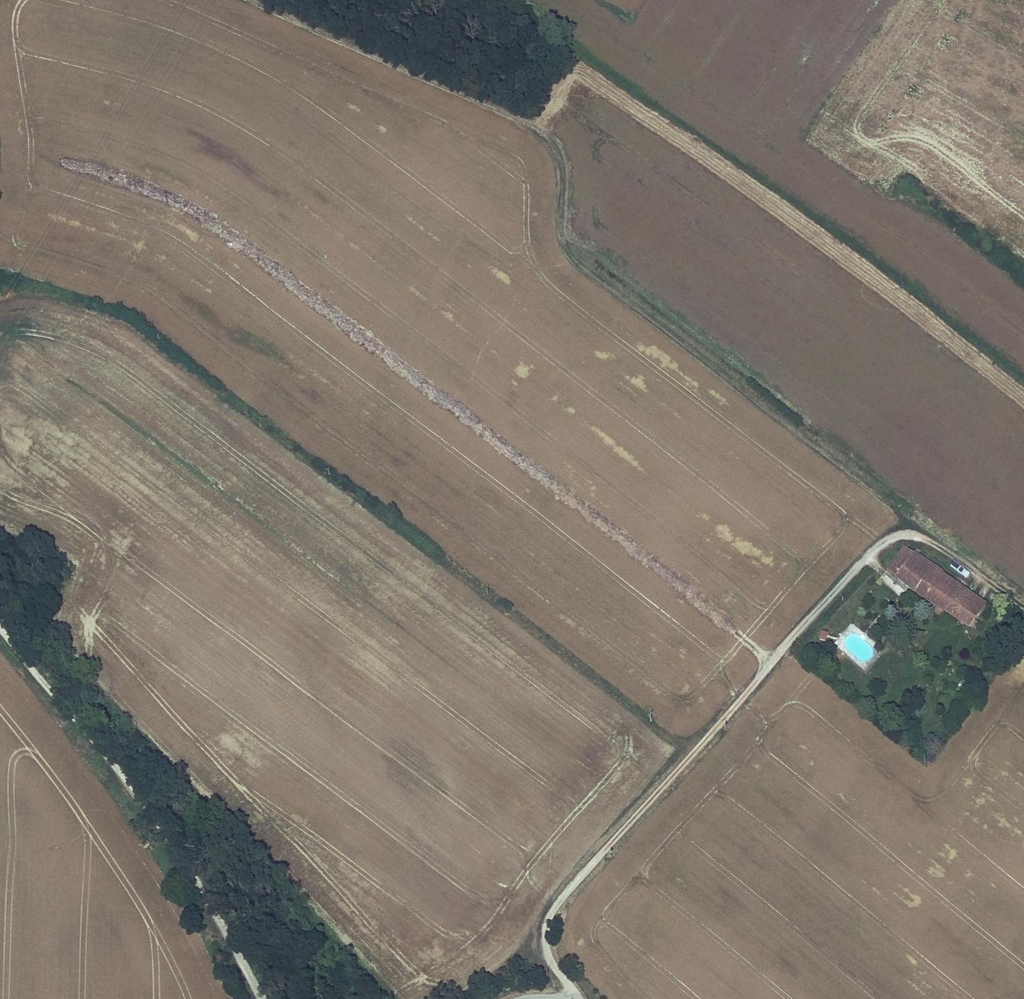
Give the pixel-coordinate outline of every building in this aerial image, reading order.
[(941,618),(945,612),(963,587),(914,551),(912,554),(903,547),(885,570),(894,578),(893,578),(912,592),(936,608),(933,612),(941,618)] [(963,587),(945,612),(969,628),(986,604),(963,587)] [(820,631),(819,640),(825,641),(827,633),(820,631)]
